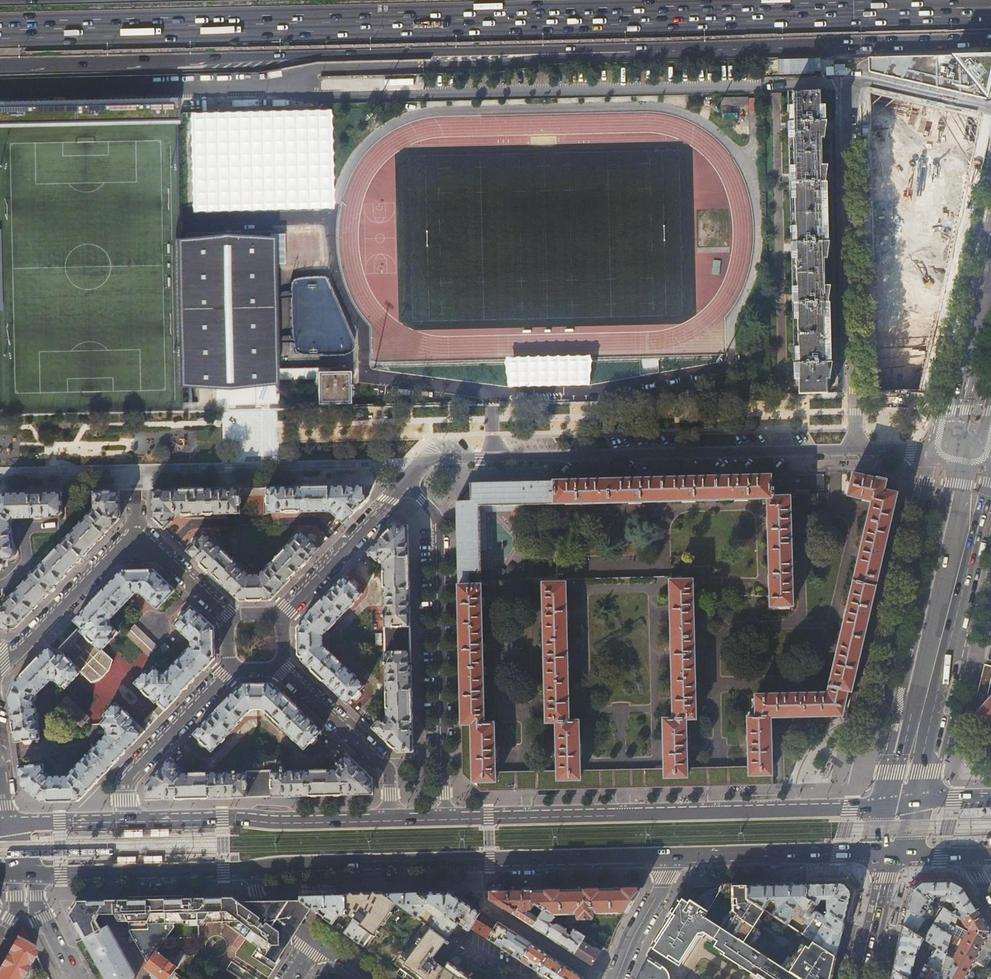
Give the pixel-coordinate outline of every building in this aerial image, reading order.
[(856,33),(990,30),(990,0),(855,0),(856,33)] [(985,72),(985,61),(965,61),(965,72),(985,72)] [(793,93),(800,394),(828,393),(821,92),(793,93)] [(721,97),(721,110),(750,109),(749,96),(721,97)] [(188,111),(189,211),(330,209),(329,109),(188,111)] [(171,241),(173,389),(271,385),(267,239),(171,241)] [(288,278),(294,352),(342,348),(336,274),(288,278)] [(350,372),(318,372),(319,403),(351,402),(350,372)] [(480,597),(480,585),(458,585),(463,756),(463,774),(481,791),(489,791),(519,790),(560,789),(606,788),(639,788),(718,786),(760,785),(772,784),(770,716),(842,715),(842,714),(845,715),(867,623),(874,589),(876,582),(886,540),(892,510),(897,492),(883,490),(886,480),(877,478),(877,479),(853,473),(848,495),(872,500),(827,693),(756,694),(756,698),(752,698),(752,716),(748,716),(749,766),(687,768),(685,727),(689,727),(689,718),(695,718),(692,588),(696,588),(696,577),(669,577),(673,718),(663,718),(665,768),(580,770),(579,720),(568,721),(565,580),(557,580),(539,580),(540,591),(543,591),(546,722),(553,722),(553,731),(557,731),(558,771),(495,772),(495,757),(497,757),(497,748),(494,749),(494,722),(484,723),(483,698),(486,698),(486,689),(483,690),(482,651),(484,651),(484,643),(482,643),(481,605),(483,605),(483,597),(480,597)] [(824,474),(554,481),(555,504),(768,499),(770,596),(767,596),(767,610),(789,610),(789,606),(792,606),(790,497),(797,497),(796,494),(810,494),(810,490),(825,490),(824,474)] [(555,504),(554,481),(470,483),(471,501),(456,501),(458,585),(480,585),(480,581),(481,581),(480,507),(555,505),(555,504)] [(153,518),(165,530),(172,521),(170,520),(175,515),(240,514),(239,496),(267,496),(267,513),(331,511),(343,524),(365,501),(365,486),(152,490),(153,518)] [(15,628),(23,620),(46,596),(71,569),(101,538),(120,519),(119,491),(94,492),(94,509),(4,604),(0,605),(0,630),(15,628)] [(1,569),(3,567),(2,565),(4,565),(4,561),(12,560),(15,556),(10,523),(14,518),(52,518),(52,515),(59,515),(62,512),(62,492),(0,494),(0,569),(1,569)] [(372,727),(397,752),(412,751),(412,724),(411,675),(410,634),(409,603),(408,576),(408,539),(407,526),(392,526),(368,552),(379,563),(383,563),(384,614),(382,614),(382,617),(384,617),(385,662),(383,662),(383,664),(385,664),(386,716),(383,716),(372,727)] [(227,590),(239,601),(270,600),(293,576),(320,548),(314,543),(316,542),(316,538),(312,535),(309,535),(307,536),(301,530),(259,576),(248,576),(204,533),(199,539),(197,537),(195,537),(191,541),(191,544),(193,545),(187,551),(211,574),(227,590)] [(23,743),(26,744),(31,744),(32,741),(32,740),(40,739),(37,720),(39,718),(38,714),(36,713),(36,706),(34,706),(34,701),(35,701),(38,697),(37,696),(51,681),(52,683),(54,682),(56,680),(64,689),(81,672),(91,682),(101,678),(108,671),(112,660),(101,650),(118,633),(110,625),(110,619),(135,592),(141,592),(157,609),(175,591),(153,570),(122,571),(104,589),(86,608),(74,621),(80,626),(56,652),(50,646),(12,685),(9,696),(15,742),(23,741),(23,743)] [(298,657),(347,704),(353,698),(354,700),(357,700),(361,696),(361,693),(360,692),(365,686),(323,646),(323,635),(363,593),(357,588),(358,587),(358,584),(355,580),(351,580),(350,582),(345,576),(297,626),(298,657)] [(21,785),(40,801),(78,801),(117,760),(139,737),(184,691),(199,674),(214,659),(213,627),(191,607),(186,612),(184,611),(182,611),(178,615),(178,618),(180,619),(174,625),(191,641),(191,646),(166,674),(160,673),(154,668),(149,674),(146,672),(135,684),(160,707),(154,713),(153,712),(145,720),(146,721),(140,727),(116,704),(104,716),(107,718),(101,724),(107,729),(105,731),(105,733),(107,735),(67,776),(49,777),(49,774),(47,772),(45,773),(43,764),(24,766),(23,762),(19,762),(19,767),(21,785)] [(125,634),(149,656),(158,647),(134,625),(125,634)] [(990,698),(988,695),(990,685),(990,659),(986,658),(974,712),(976,714),(976,715),(987,725),(989,727),(990,729),(990,730),(990,698)] [(206,745),(212,751),(252,709),(262,709),(304,749),(310,743),(311,744),(314,744),(317,741),(317,738),(316,737),(322,731),(283,694),(272,684),(241,685),(194,734),(200,739),(198,741),(199,743),(202,747),(205,747),(206,745)] [(58,705),(81,728),(90,719),(66,696),(58,705)] [(146,784),(146,799),(197,798),(236,797),(272,796),(313,795),(339,795),(372,794),(372,779),(346,755),(338,762),(337,761),(335,763),(337,764),(334,766),(335,770),(284,771),(284,770),(281,770),(281,772),(236,773),(236,771),(234,771),(234,773),(182,774),(182,770),(171,759),(146,784)] [(957,917),(960,918),(965,927),(969,929),(967,932),(954,926),(951,936),(948,947),(957,952),(975,961),(986,967),(990,959),(990,931),(978,911),(966,891),(963,886),(952,880),(950,880),(933,881),(922,881),(912,888),(912,889),(957,917)] [(785,884),(747,885),(747,897),(759,905),(764,908),(770,900),(775,900),(775,902),(775,903),(776,904),(777,905),(772,913),(788,924),(800,906),(806,910),(812,901),(806,897),(806,883),(785,884)] [(825,883),(806,883),(806,897),(812,901),(806,910),(806,911),(841,935),(847,911),(851,892),(843,883),(825,883)] [(696,902),(708,910),(719,889),(721,885),(718,886),(707,890),(701,895),(696,902)] [(729,885),(721,885),(719,889),(728,894),(729,885)] [(729,885),(728,894),(728,906),(751,920),(759,905),(747,897),(747,885),(738,885),(729,885)] [(532,903),(534,904),(540,907),(543,909),(554,917),(555,917),(559,911),(577,910),(577,918),(578,919),(592,919),(594,918),(594,910),(623,909),(628,913),(642,887),(544,890),(532,890),(532,903)] [(908,904),(907,908),(951,936),(954,926),(957,917),(912,889),(908,904)] [(530,910),(534,904),(532,903),(532,890),(512,890),(489,891),(490,899),(528,924),(532,927),(538,918),(526,910),(527,908),(530,910)] [(787,962),(708,910),(696,902),(677,890),(672,898),(668,905),(670,906),(657,928),(649,940),(674,956),(692,927),(697,929),(700,929),(705,926),(715,933),(709,940),(719,947),(768,978),(812,978),(787,962)] [(426,892),(415,893),(454,920),(457,916),(466,922),(463,927),(468,930),(469,929),(479,913),(480,911),(451,892),(426,892)] [(345,894),(345,915),(352,920),(367,932),(372,935),(376,938),(368,949),(382,960),(408,978),(438,978),(448,963),(458,947),(447,940),(383,893),(379,893),(371,894),(360,894),(351,894),(345,894)] [(395,893),(383,893),(447,940),(459,923),(454,920),(415,893),(395,893)] [(342,894),(337,894),(301,895),(299,895),(299,900),(309,906),(310,908),(316,912),(319,908),(322,908),(322,910),(323,911),(324,912),(325,913),(322,916),(334,926),(336,923),(334,921),(338,915),(345,915),(345,894),(342,894)] [(299,895),(260,897),(265,901),(281,915),(288,922),(288,927),(289,935),(309,906),(299,900),(299,895)] [(73,922),(79,934),(96,925),(92,919),(89,914),(94,909),(111,910),(114,915),(117,921),(128,921),(224,921),(256,944),(250,954),(271,967),(273,964),(289,935),(288,927),(288,922),(281,915),(265,901),(260,897),(240,897),(197,897),(167,897),(137,898),(86,898),(72,898),(69,904),(66,909),(73,922)] [(905,916),(903,926),(915,933),(919,927),(923,929),(925,926),(930,929),(923,939),(924,939),(936,947),(946,953),(948,947),(951,936),(907,908),(905,916)] [(554,917),(543,909),(541,912),(538,918),(532,927),(574,953),(582,941),(585,936),(573,929),(570,934),(567,932),(566,929),(556,923),(553,923),(551,922),(554,917)] [(488,916),(480,911),(479,913),(469,929),(486,939),(498,922),(488,916)] [(839,944),(841,935),(806,911),(802,916),(806,919),(804,922),(808,925),(807,927),(816,933),(812,939),(836,956),(839,944)] [(359,944),(367,932),(352,920),(344,933),(351,938),(359,944)] [(103,921),(96,925),(79,934),(87,949),(96,963),(105,978),(130,978),(133,972),(124,957),(108,928),(103,921)] [(174,927),(173,921),(128,921),(128,930),(131,937),(137,950),(145,967),(174,927)] [(498,922),(486,939),(520,961),(531,943),(514,932),(498,922)] [(34,953),(33,950),(34,949),(22,926),(0,967),(0,978),(20,978),(34,953)] [(915,933),(903,926),(899,946),(893,969),(908,978),(909,978),(915,958),(924,939),(923,939),(915,933)] [(812,978),(830,978),(833,969),(836,956),(806,935),(787,962),(812,978)] [(595,949),(582,941),(574,953),(583,959),(592,965),(597,958),(601,951),(596,948),(595,949)] [(539,948),(531,943),(520,961),(529,967),(532,963),(536,965),(537,965),(540,968),(549,954),(539,948)] [(946,953),(936,947),(925,965),(926,965),(916,978),(938,978),(946,953)] [(948,947),(946,953),(938,978),(965,978),(975,961),(957,952),(948,947)] [(147,964),(145,967),(150,975),(156,978),(167,978),(171,974),(186,955),(182,952),(173,963),(156,952),(147,964)] [(540,968),(538,972),(544,976),(546,974),(550,973),(552,974),(551,976),(551,977),(555,978),(580,978),(582,976),(560,961),(549,954),(540,968)] [(671,978),(671,976),(669,971),(667,967),(650,956),(641,970),(637,978),(671,978)] [(986,967),(987,968),(981,978),(990,978),(990,959),(986,967)] [(448,963),(438,978),(470,978),(448,963)] [(893,969),(891,978),(908,978),(893,969)]
